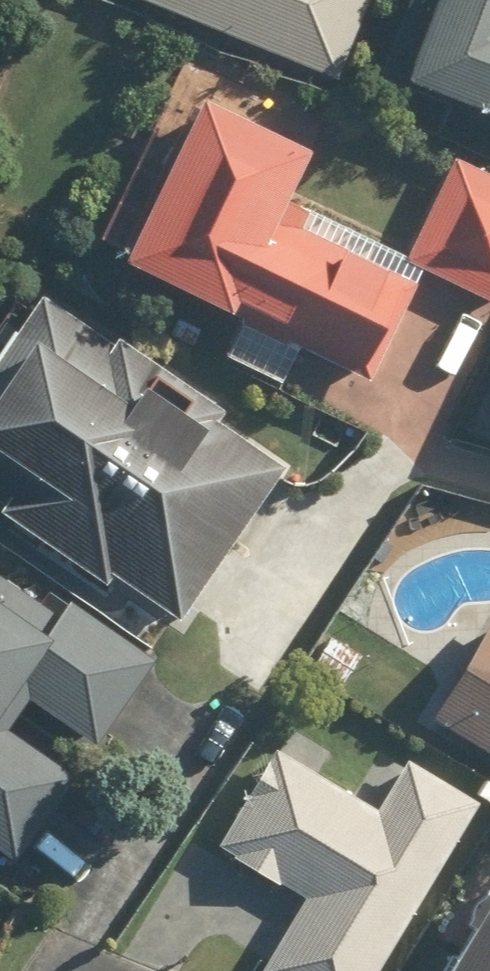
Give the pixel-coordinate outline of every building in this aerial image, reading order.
[(133,9),(331,92),(370,0),(137,0),(133,9)] [(392,94),(489,130),(489,0),(427,0),(392,94)] [(297,155),(183,102),(104,270),(350,386),(407,265),(274,203),(297,155)] [(457,165),(410,260),(489,299),(489,181),(457,165)] [(34,292),(0,347),(0,525),(99,586),(108,571),(183,617),(276,466),(215,429),(227,411),(34,292)] [(8,685),(93,745),(152,660),(52,589),(33,616),(0,593),(0,697),(8,685)] [(472,622),(417,728),(489,766),(489,631),(472,622)] [(14,855),(67,781),(0,734),(0,845),(14,855)] [(273,744),(212,848),(301,900),(260,970),(375,970),(472,806),(399,763),(375,805),(273,744)] [(434,970),(489,970),(489,882),(434,970)]
